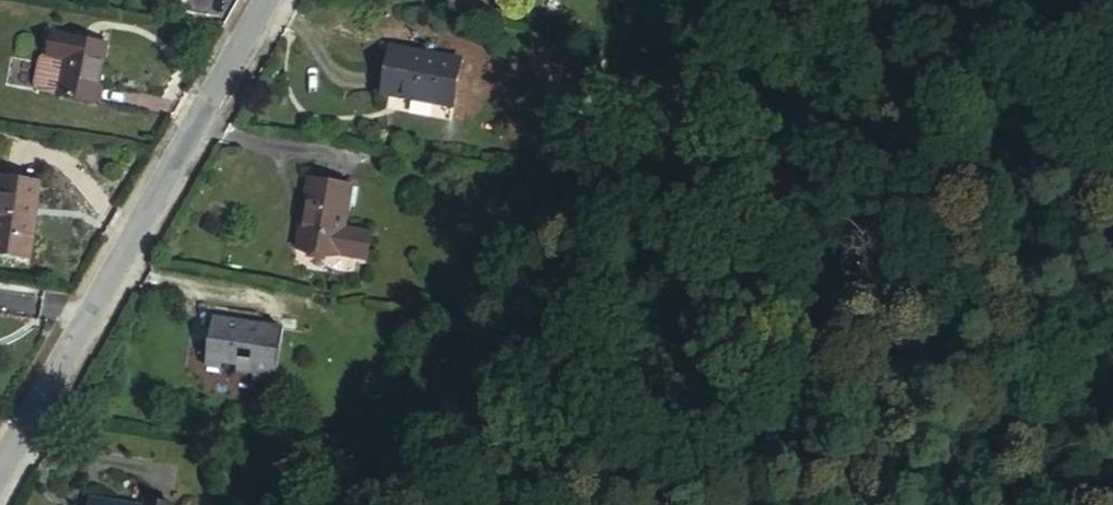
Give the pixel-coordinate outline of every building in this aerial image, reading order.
[(50,66),(55,67),(70,69),(62,110),(96,116),(107,53),(54,43),(50,66)] [(463,65),(392,52),(385,100),(456,111),(463,65)] [(70,69),(55,67),(47,107),(62,110),(70,69)] [(0,190),(0,241),(37,247),(45,192),(1,185),(0,190)] [(339,262),(344,234),(350,192),(306,185),(295,255),(339,262)] [(364,238),(344,234),(339,262),(360,266),(364,238)] [(0,241),(0,269),(33,274),(37,247),(0,241)] [(242,330),(210,324),(202,373),(213,376),(223,389),(236,379),(250,382),(249,390),(272,393),(282,336),(259,332),(259,336),(241,332),(242,330)]
